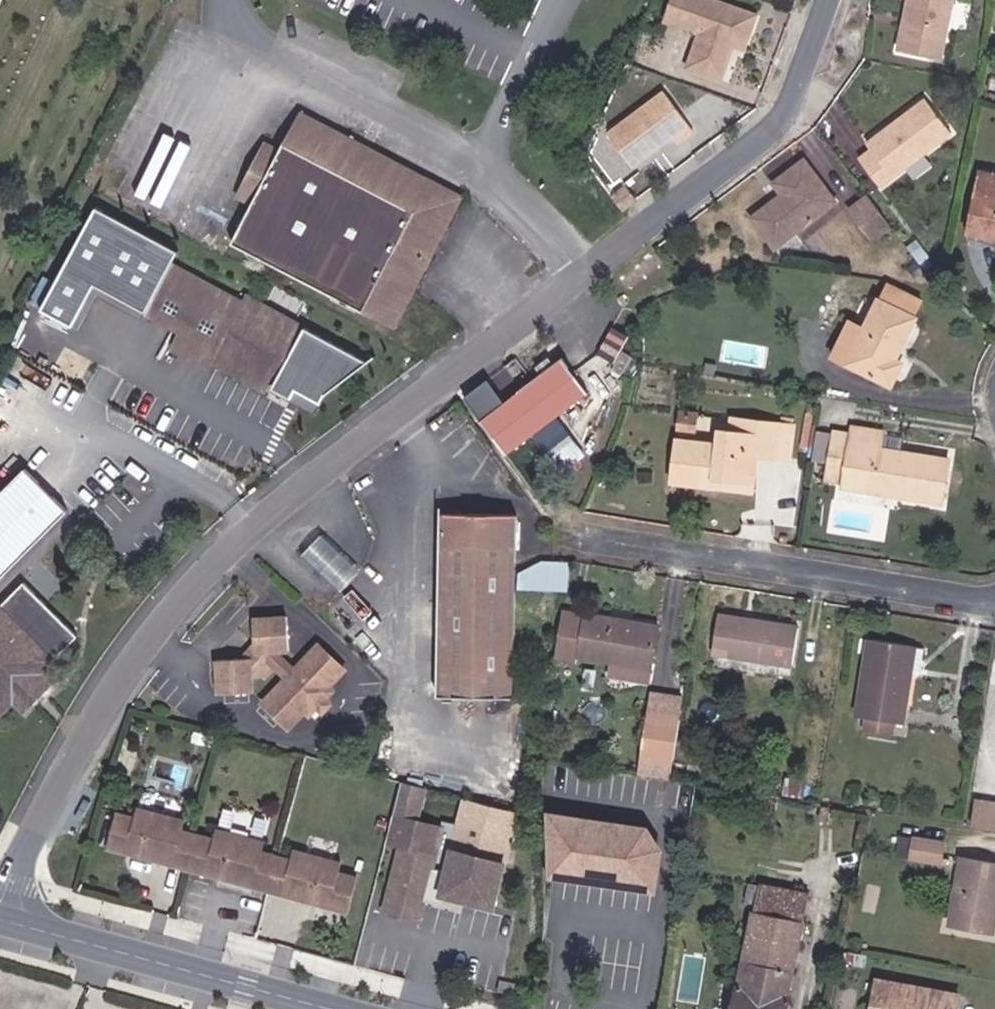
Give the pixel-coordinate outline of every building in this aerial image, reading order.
[(687,69),(721,81),(733,47),(744,52),(756,15),(714,0),(672,0),(664,22),(698,34),(687,69)] [(907,25),(902,25),(901,33),(900,33),(897,50),(941,60),(954,0),(910,0),(907,25)] [(606,132),(631,166),(670,136),(675,143),(692,130),(662,91),(606,132)] [(953,134),(925,98),(866,144),(871,150),(859,158),(881,188),(953,134)] [(280,150),(251,206),(232,243),(394,328),(463,196),(300,112),(280,150)] [(234,197),(251,206),(280,150),(264,141),(234,197)] [(835,202),(803,160),(774,183),(782,194),(752,218),(774,248),(835,202)] [(970,224),(994,228),(994,173),(981,170),(970,224)] [(611,196),(621,209),(636,198),(625,185),(611,196)] [(893,230),(869,199),(852,212),(876,242),(893,230)] [(970,224),(968,234),(994,239),(994,234),(994,228),(970,224)] [(292,324),(243,299),(243,301),(170,263),(145,312),(181,331),(173,346),(209,366),(211,363),(214,355),(263,381),(292,324)] [(246,293),(243,299),(292,324),(263,381),(214,355),(211,363),(264,391),(300,322),(246,293)] [(894,359),(915,317),(878,300),(863,329),(849,322),(832,357),(890,385),(902,362),(894,359)] [(587,395),(562,362),(480,422),(506,456),(587,395)] [(732,418),(730,432),(742,433),(743,419),(732,418)] [(742,433),(730,432),(718,431),(717,444),(677,440),(672,483),(714,487),(715,479),(754,483),(756,457),(774,459),(776,424),(743,419),(742,433)] [(793,426),(776,424),(774,459),(789,461),(793,426)] [(882,431),(851,426),(851,435),(832,431),(824,480),(842,483),(842,487),(941,503),(948,459),(880,448),(882,431)] [(67,511),(25,469),(0,494),(0,577),(67,511)] [(715,479),(714,487),(752,492),(754,483),(715,479)] [(449,695),(512,695),(516,514),(442,514),(439,695),(449,695)] [(360,572),(322,535),(301,555),(340,593),(360,572)] [(0,607),(0,713),(11,702),(19,694),(32,706),(47,690),(35,678),(42,670),(77,636),(24,583),(1,606),(0,607)] [(657,626),(586,612),(586,616),(565,612),(558,657),(575,661),(576,656),(609,662),(608,675),(648,682),(657,626)] [(798,628),(718,615),(712,653),(791,666),(798,628)] [(287,616),(252,619),(255,646),(243,658),(217,661),(219,693),(253,691),(252,677),(253,675),(260,676),(273,661),(273,651),(289,650),(287,616)] [(915,646),(868,638),(857,717),(867,717),(865,731),(890,735),(892,722),(902,723),(915,646)] [(347,669),(320,644),(265,702),(293,728),(309,710),(313,714),(335,691),(331,687),(347,669)] [(55,682),(42,670),(35,678),(47,690),(55,682)] [(680,716),(683,697),(652,692),(649,712),(680,716)] [(19,694),(11,702),(24,715),(32,706),(19,694)] [(673,760),(680,716),(649,712),(642,755),(673,760)] [(540,759),(558,761),(559,750),(541,748),(540,759)] [(670,777),(673,760),(642,755),(640,772),(670,777)] [(444,827),(393,814),(387,841),(400,844),(383,912),(419,921),(435,861),(449,865),(442,894),(499,912),(521,815),(467,798),(459,826),(445,822),(444,827)] [(994,828),(994,825),(994,811),(973,807),(970,824),(994,828)] [(196,834),(195,834),(182,830),(185,820),(138,808),(136,819),(117,812),(108,848),(128,853),(129,849),(161,857),(163,852),(175,855),(172,865),(187,869),(196,834)] [(648,829),(543,813),(546,879),(655,897),(662,852),(648,829)] [(187,869),(190,871),(207,875),(209,869),(241,878),(243,871),(255,875),(251,887),(268,891),(278,856),(262,852),(264,842),(217,830),(215,839),(196,834),(187,869)] [(945,841),(913,836),(910,859),(941,864),(945,841)] [(129,849),(128,853),(172,865),(175,855),(163,852),(161,857),(129,849)] [(292,860),(278,856),(268,891),(286,896),(287,890),(321,899),(322,894),(332,897),(330,908),(348,913),(357,876),(338,872),(341,862),(295,849),(292,860)] [(961,857),(949,924),(994,932),(994,927),(994,910),(992,910),(994,889),(994,863),(961,857)] [(209,869),(207,875),(251,887),(255,875),(243,871),(241,878),(209,869)] [(749,883),(746,895),(757,897),(733,1008),(786,1008),(809,897),(749,883)] [(286,896),(330,908),(332,897),(322,894),(321,899),(287,890),(286,896)] [(959,995),(876,978),(870,1008),(956,1008),(959,995)] [(498,993),(512,996),(514,985),(500,983),(498,993)]
